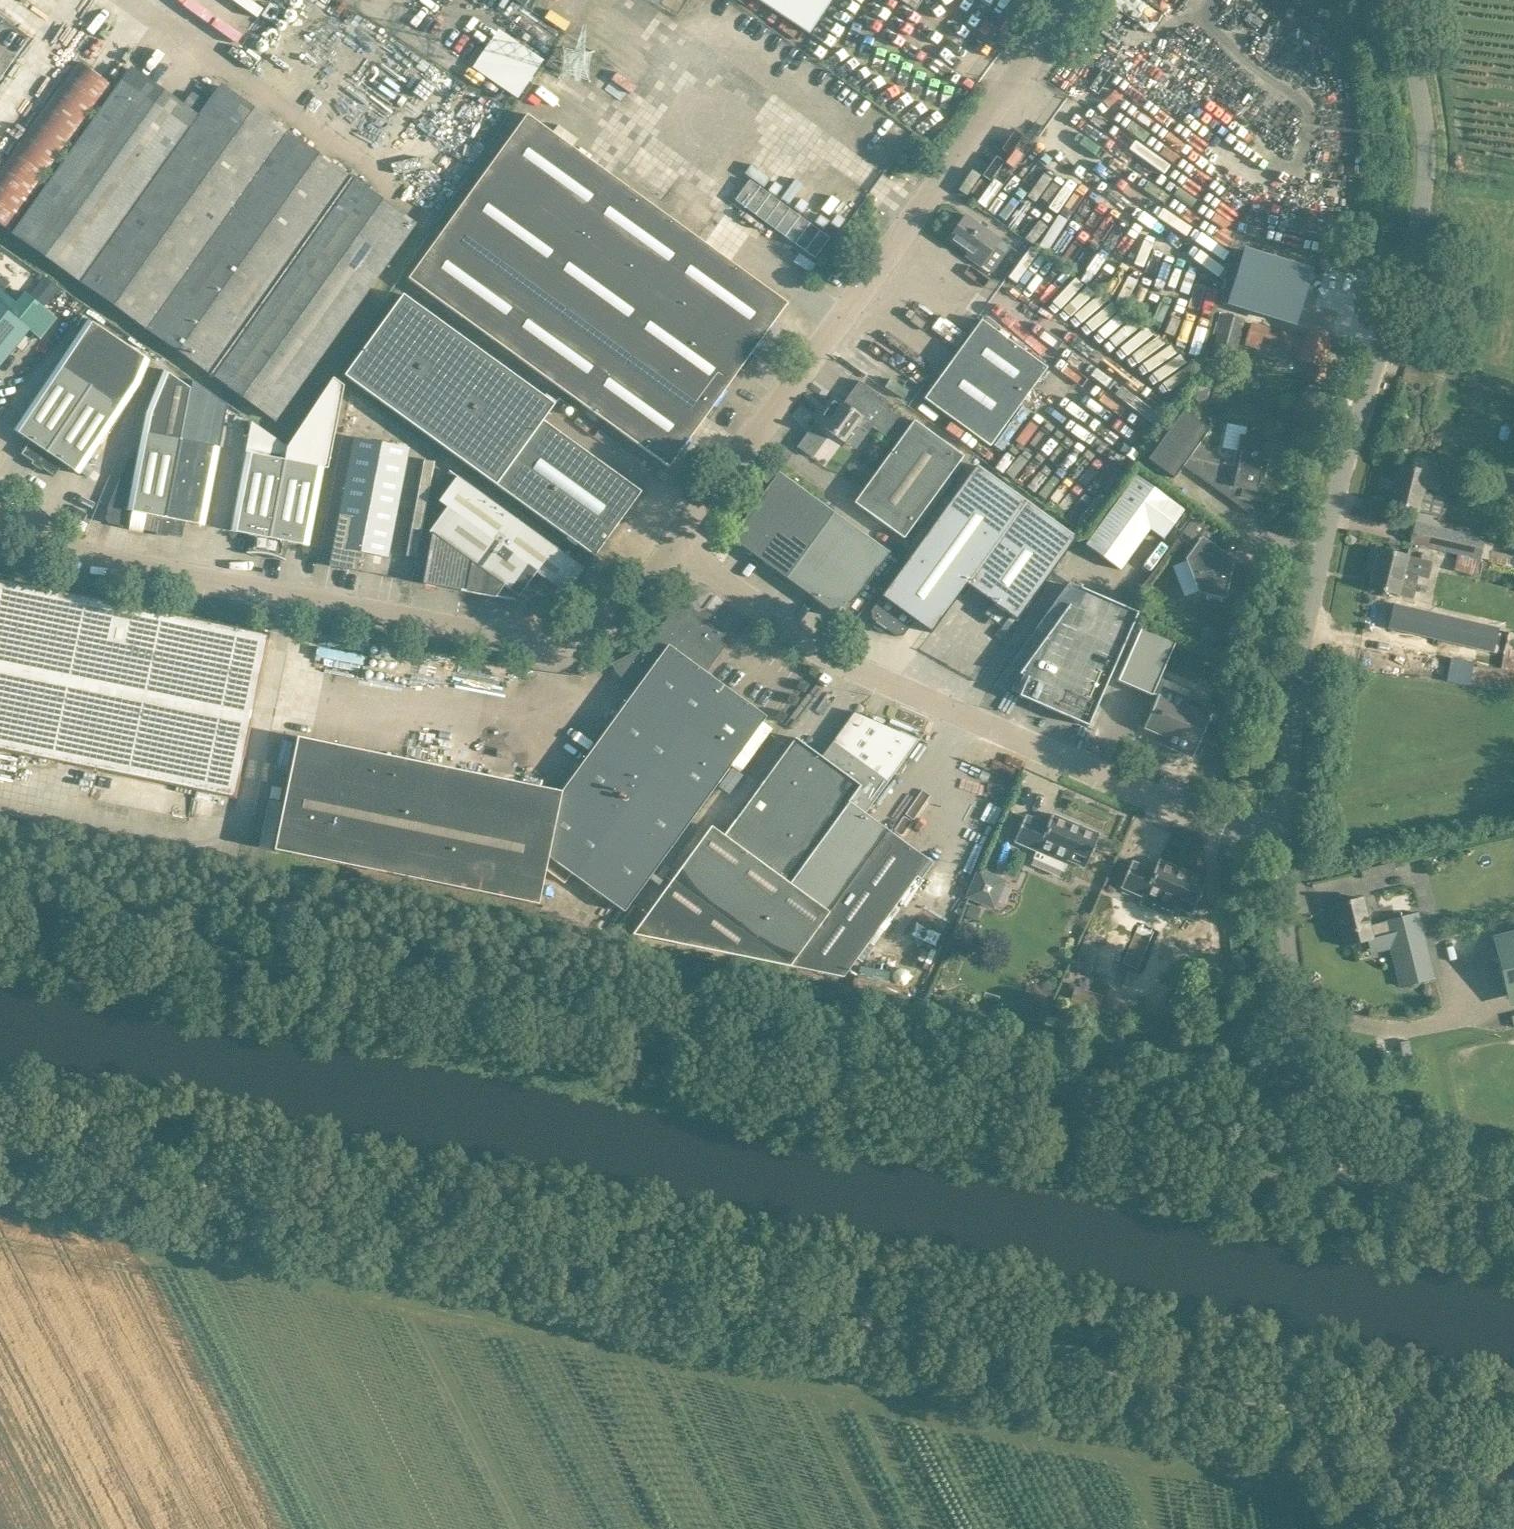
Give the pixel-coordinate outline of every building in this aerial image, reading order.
[(810,34),(832,0),(758,0),(810,34)] [(914,9),(920,0),(900,0),(907,5),(914,9)] [(519,98),(545,58),(498,28),(472,68),(519,98)] [(7,230),(112,86),(77,61),(0,167),(0,224),(7,230)] [(14,234),(82,282),(276,420),(415,224),(221,86),(208,104),(200,116),(199,117),(131,69),(14,234)] [(192,92),(183,104),(200,116),(208,104),(192,92)] [(468,196),(408,278),(669,467),(706,417),(720,396),(774,322),(788,303),(527,114),(468,196)] [(817,259),(838,230),(814,213),(794,243),(817,259)] [(966,256),(979,267),(994,247),(1005,255),(1010,248),(967,214),(948,237),(968,253),(966,256)] [(1236,352),(1254,279),(1231,273),(1214,346),(1236,352)] [(0,277),(0,290),(3,293),(10,285),(0,277)] [(30,329),(40,338),(56,318),(25,292),(16,303),(3,293),(0,290),(0,366),(30,329)] [(345,375),(496,485),(595,556),(641,492),(543,421),(555,404),(403,295),(345,375)] [(958,345),(966,331),(940,316),(932,329),(958,345)] [(21,454),(38,465),(121,341),(88,319),(14,430),(30,441),(21,454)] [(925,398),(941,410),(990,446),(1047,368),(981,320),(925,398)] [(1243,343),(1311,364),(1307,380),(1324,386),(1329,368),(1322,366),(1331,335),(1308,328),(1304,340),(1249,323),(1243,343)] [(121,341),(38,465),(54,476),(63,463),(80,474),(81,472),(87,463),(136,390),(149,360),(121,341)] [(109,507),(107,516),(112,524),(130,527),(129,530),(143,532),(143,530),(163,534),(181,440),(191,389),(163,369),(145,413),(136,460),(129,459),(115,490),(109,507)] [(285,460),(267,554),(272,555),(276,557),(281,559),(285,561),(286,560),(283,559),(290,542),(309,546),(324,467),(328,468),(343,386),(333,378),(287,447),(285,460)] [(181,440),(163,534),(182,537),(186,522),(205,525),(228,406),(192,380),(191,389),(181,440)] [(897,444),(855,503),(904,538),(963,456),(914,421),(911,425),(886,407),(889,402),(859,381),(843,404),(834,397),(816,422),(844,442),(856,425),(867,433),(872,426),(897,444)] [(1198,440),(1208,429),(1182,410),(1147,459),(1172,477),(1182,465),(1252,515),(1255,500),(1261,501),(1269,460),(1264,459),(1268,441),(1238,435),(1231,465),(1198,440)] [(333,546),(330,566),(357,571),(359,561),(362,560),(364,559),(364,558),(365,556),(365,553),(388,558),(392,538),(403,479),(410,447),(355,436),(349,468),(333,546)] [(260,553),(267,554),(285,460),(246,452),(234,511),(231,531),(250,535),(250,552),(247,552),(247,554),(253,553),(260,553)] [(87,463),(81,472),(87,476),(93,467),(87,463)] [(967,584),(1026,502),(976,466),(883,595),(871,611),(872,620),(895,636),(904,635),(914,620),(932,633),(967,584)] [(1442,477),(1427,474),(1428,473),(1400,466),(1391,505),(1418,511),(1424,489),(1438,493),(1442,477)] [(568,557),(457,477),(449,471),(435,491),(442,497),(439,501),(432,511),(440,517),(440,518),(429,532),(432,534),(426,564),(423,584),(496,597),(504,586),(519,597),(537,572),(566,594),(584,569),(568,557)] [(731,538),(786,578),(834,513),(779,472),(731,538)] [(1086,545),(1120,570),(1150,529),(1164,539),(1184,510),(1136,475),(1086,545)] [(1077,538),(1026,502),(967,584),(1017,620),(1077,538)] [(834,513),(786,578),(842,618),(890,553),(834,513)] [(1196,549),(1188,560),(1200,591),(1224,596),(1231,561),(1212,547),(1220,536),(1194,517),(1179,537),(1196,549)] [(1411,542),(1458,552),(1481,558),(1488,560),(1487,562),(1511,567),(1513,568),(1513,556),(1512,556),(1490,550),(1491,544),(1484,542),(1485,538),(1415,522),(1411,542)] [(1150,567),(1167,549),(1160,543),(1152,552),(1146,546),(1138,555),(1150,567)] [(1373,548),(1367,573),(1373,574),(1370,589),(1400,596),(1405,577),(1422,581),(1430,549),(1404,543),(1401,555),(1373,548)] [(1458,552),(1454,571),(1477,576),(1481,561),(1481,558),(1458,552)] [(235,798),(269,635),(0,579),(0,749),(235,798)] [(1019,696),(1089,727),(1139,613),(1081,588),(1019,674),(1027,678),(1019,696)] [(293,757),(274,851),(538,905),(539,902),(544,877),(546,869),(565,883),(572,874),(625,912),(755,733),(767,717),(706,673),(731,638),(732,637),(710,622),(709,621),(702,615),(701,614),(684,602),(676,613),(676,614),(675,615),(673,617),(672,619),(671,620),(669,622),(668,624),(666,625),(665,627),(663,628),(662,630),(660,631),(660,632),(659,633),(657,635),(655,636),(654,637),(652,639),(650,640),(649,641),(648,642),(647,643),(645,645),(643,646),(642,647),(640,648),(638,649),(636,651),(634,652),(633,652),(632,653),(630,654),(629,654),(628,655),(627,656),(626,656),(625,657),(623,658),(622,658),(621,659),(620,659),(618,660),(616,661),(614,662),(612,663),(610,663),(609,664),(609,665),(612,664),(612,665),(613,666),(613,667),(614,668),(614,669),(615,670),(615,671),(616,672),(616,673),(617,673),(617,674),(618,675),(619,676),(620,677),(621,678),(622,679),(623,679),(624,680),(636,689),(562,791),(483,775),(436,766),(297,737),(293,757)] [(1394,605),(1390,625),(1490,648),(1492,649),(1497,629),(1495,629),(1394,605)] [(1152,696),(1176,641),(1141,626),(1117,681),(1152,696)] [(1501,668),(1513,669),(1513,648),(1513,645),(1513,633),(1507,632),(1503,651),(1501,668)] [(367,682),(394,687),(421,692),(427,656),(373,646),(367,682)] [(333,651),(330,659),(364,669),(367,661),(333,651)] [(1144,727),(1170,738),(1166,745),(1193,757),(1211,716),(1184,705),(1187,697),(1161,687),(1144,727)] [(790,967),(843,977),(929,860),(865,813),(919,740),(854,712),(821,757),(795,738),(784,754),(724,836),(711,826),(632,935),(790,967)] [(269,822),(271,809),(278,810),(280,801),(267,799),(261,846),(274,848),(277,823),(269,822)] [(1034,859),(1061,871),(1066,859),(1085,868),(1100,834),(1052,814),(1047,825),(1025,815),(1014,841),(1037,851),(1034,859)] [(1144,897),(1140,904),(1168,917),(1173,905),(1192,913),(1206,880),(1158,860),(1154,871),(1132,861),(1124,880),(1121,887),(1144,897)] [(978,870),(967,897),(994,908),(1006,881),(978,870)] [(1384,921),(1385,923),(1370,927),(1363,898),(1328,907),(1333,923),(1339,922),(1345,946),(1388,935),(1401,986),(1434,978),(1418,913),(1384,921)] [(969,905),(965,915),(976,920),(980,909),(969,905)] [(1493,949),(1505,996),(1513,993),(1513,943),(1493,949)] [(1075,987),(1070,1004),(1089,1010),(1094,993),(1075,987)]
